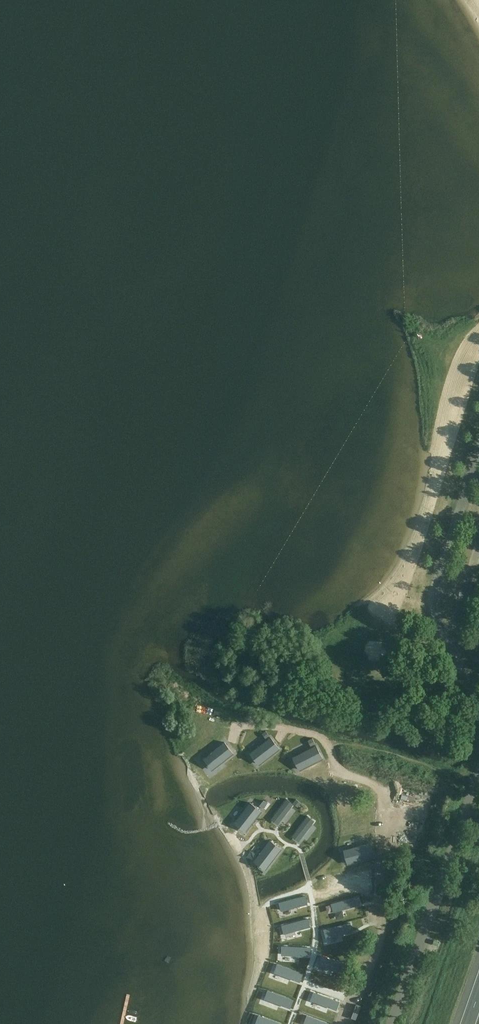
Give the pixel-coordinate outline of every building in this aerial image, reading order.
[(279,748),(271,738),(253,752),(261,763),(279,748)] [(233,753),(225,743),(205,758),(213,769),(233,753)] [(323,758),(316,746),(296,756),(302,768),(323,758)] [(296,798),(293,803),(298,807),(301,802),(296,798)] [(271,819),(278,824),(294,805),(287,799),(271,819)] [(264,800),(260,805),(264,808),(268,803),(264,800)] [(261,811),(250,803),(236,821),(247,829),(261,811)] [(309,816),(292,837),(298,842),(315,821),(309,816)] [(281,849),(270,840),(255,860),(266,868),(281,849)] [(374,856),(371,843),(346,850),(349,863),(374,856)] [(278,900),(281,911),(308,904),(305,892),(278,900)] [(356,893),(330,901),(334,913),(359,905),(356,893)] [(280,922),(284,934),(311,927),(308,915),(280,922)] [(324,930),(327,939),(353,932),(350,923),(324,930)] [(282,945),(281,956),(309,956),(309,946),(282,945)] [(323,953),(319,964),(340,972),(344,961),(323,953)] [(277,963),(274,972),(300,982),(303,973),(277,963)] [(267,990),(264,998),(290,1009),(293,1000),(267,990)] [(314,992),(311,1000),(337,1011),(340,1002),(314,992)] [(255,1023),(258,1023),(283,1023),(258,1014),(255,1023)] [(302,1022),(306,1023),(331,1023),(305,1014),(302,1022)]
